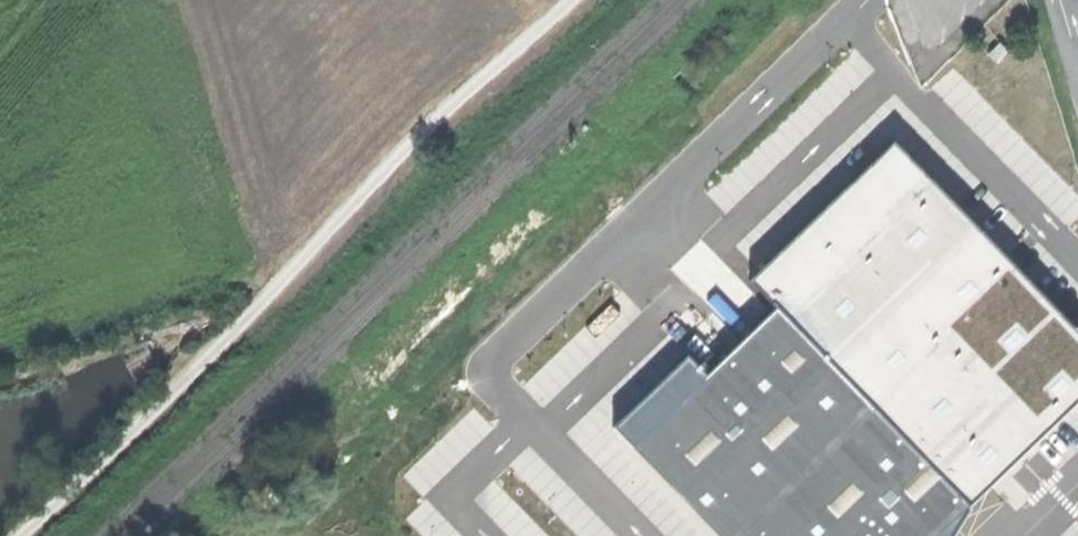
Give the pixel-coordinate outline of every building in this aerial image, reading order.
[(719,535),(955,535),(972,509),(969,506),(976,499),(1077,402),(1077,330),(894,139),(759,270),(749,280),(777,309),(706,377),(688,358),(614,428),(719,535)]
